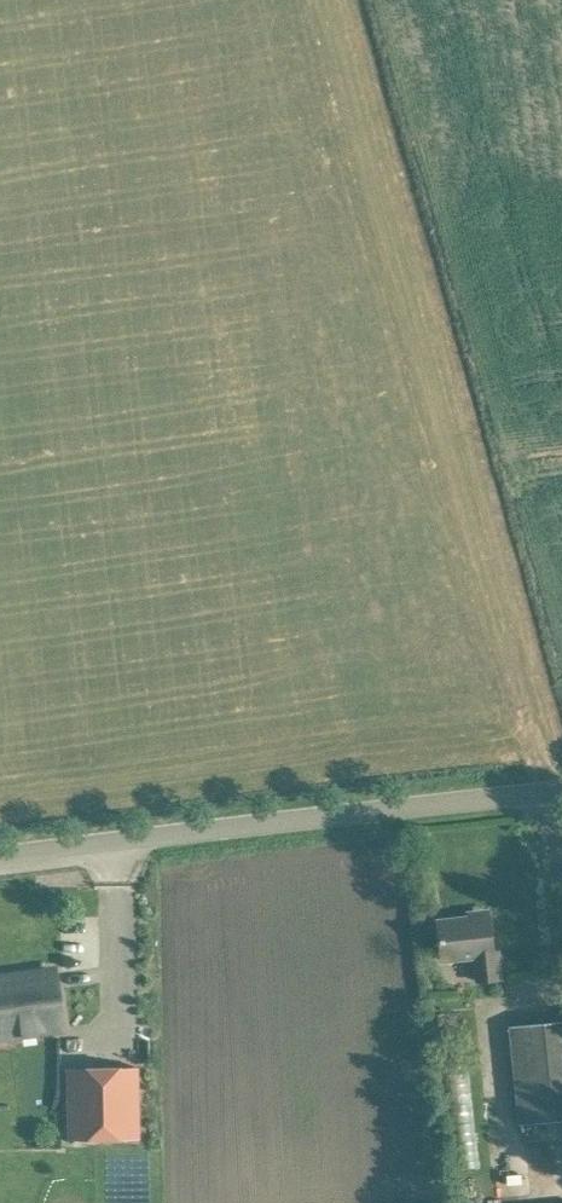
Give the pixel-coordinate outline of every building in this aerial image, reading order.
[(437,921),(439,945),(441,960),(475,957),(477,981),(500,979),(498,964),(494,964),(488,916),(481,916),(481,919),(472,920),(471,917),(437,921)] [(0,978),(0,1036),(63,1028),(55,971),(0,978)] [(509,1026),(520,1124),(561,1120),(561,1021),(509,1026)] [(139,1139),(138,1067),(67,1069),(68,1140),(139,1139)]
